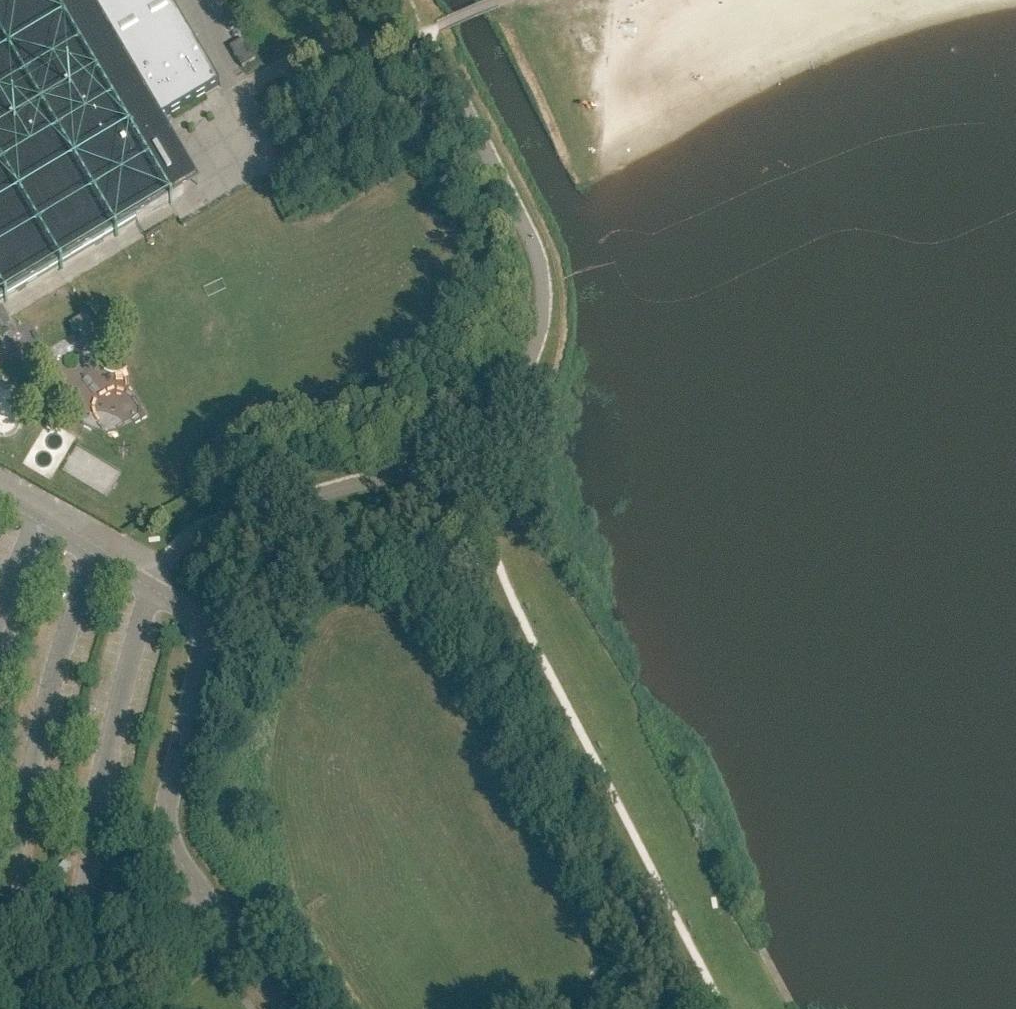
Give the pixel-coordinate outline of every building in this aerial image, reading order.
[(184,195),(145,130),(192,102),(219,86),(168,0),(0,0),(0,305),(184,195)] [(243,42),(229,50),(241,70),(255,62),(243,42)]
